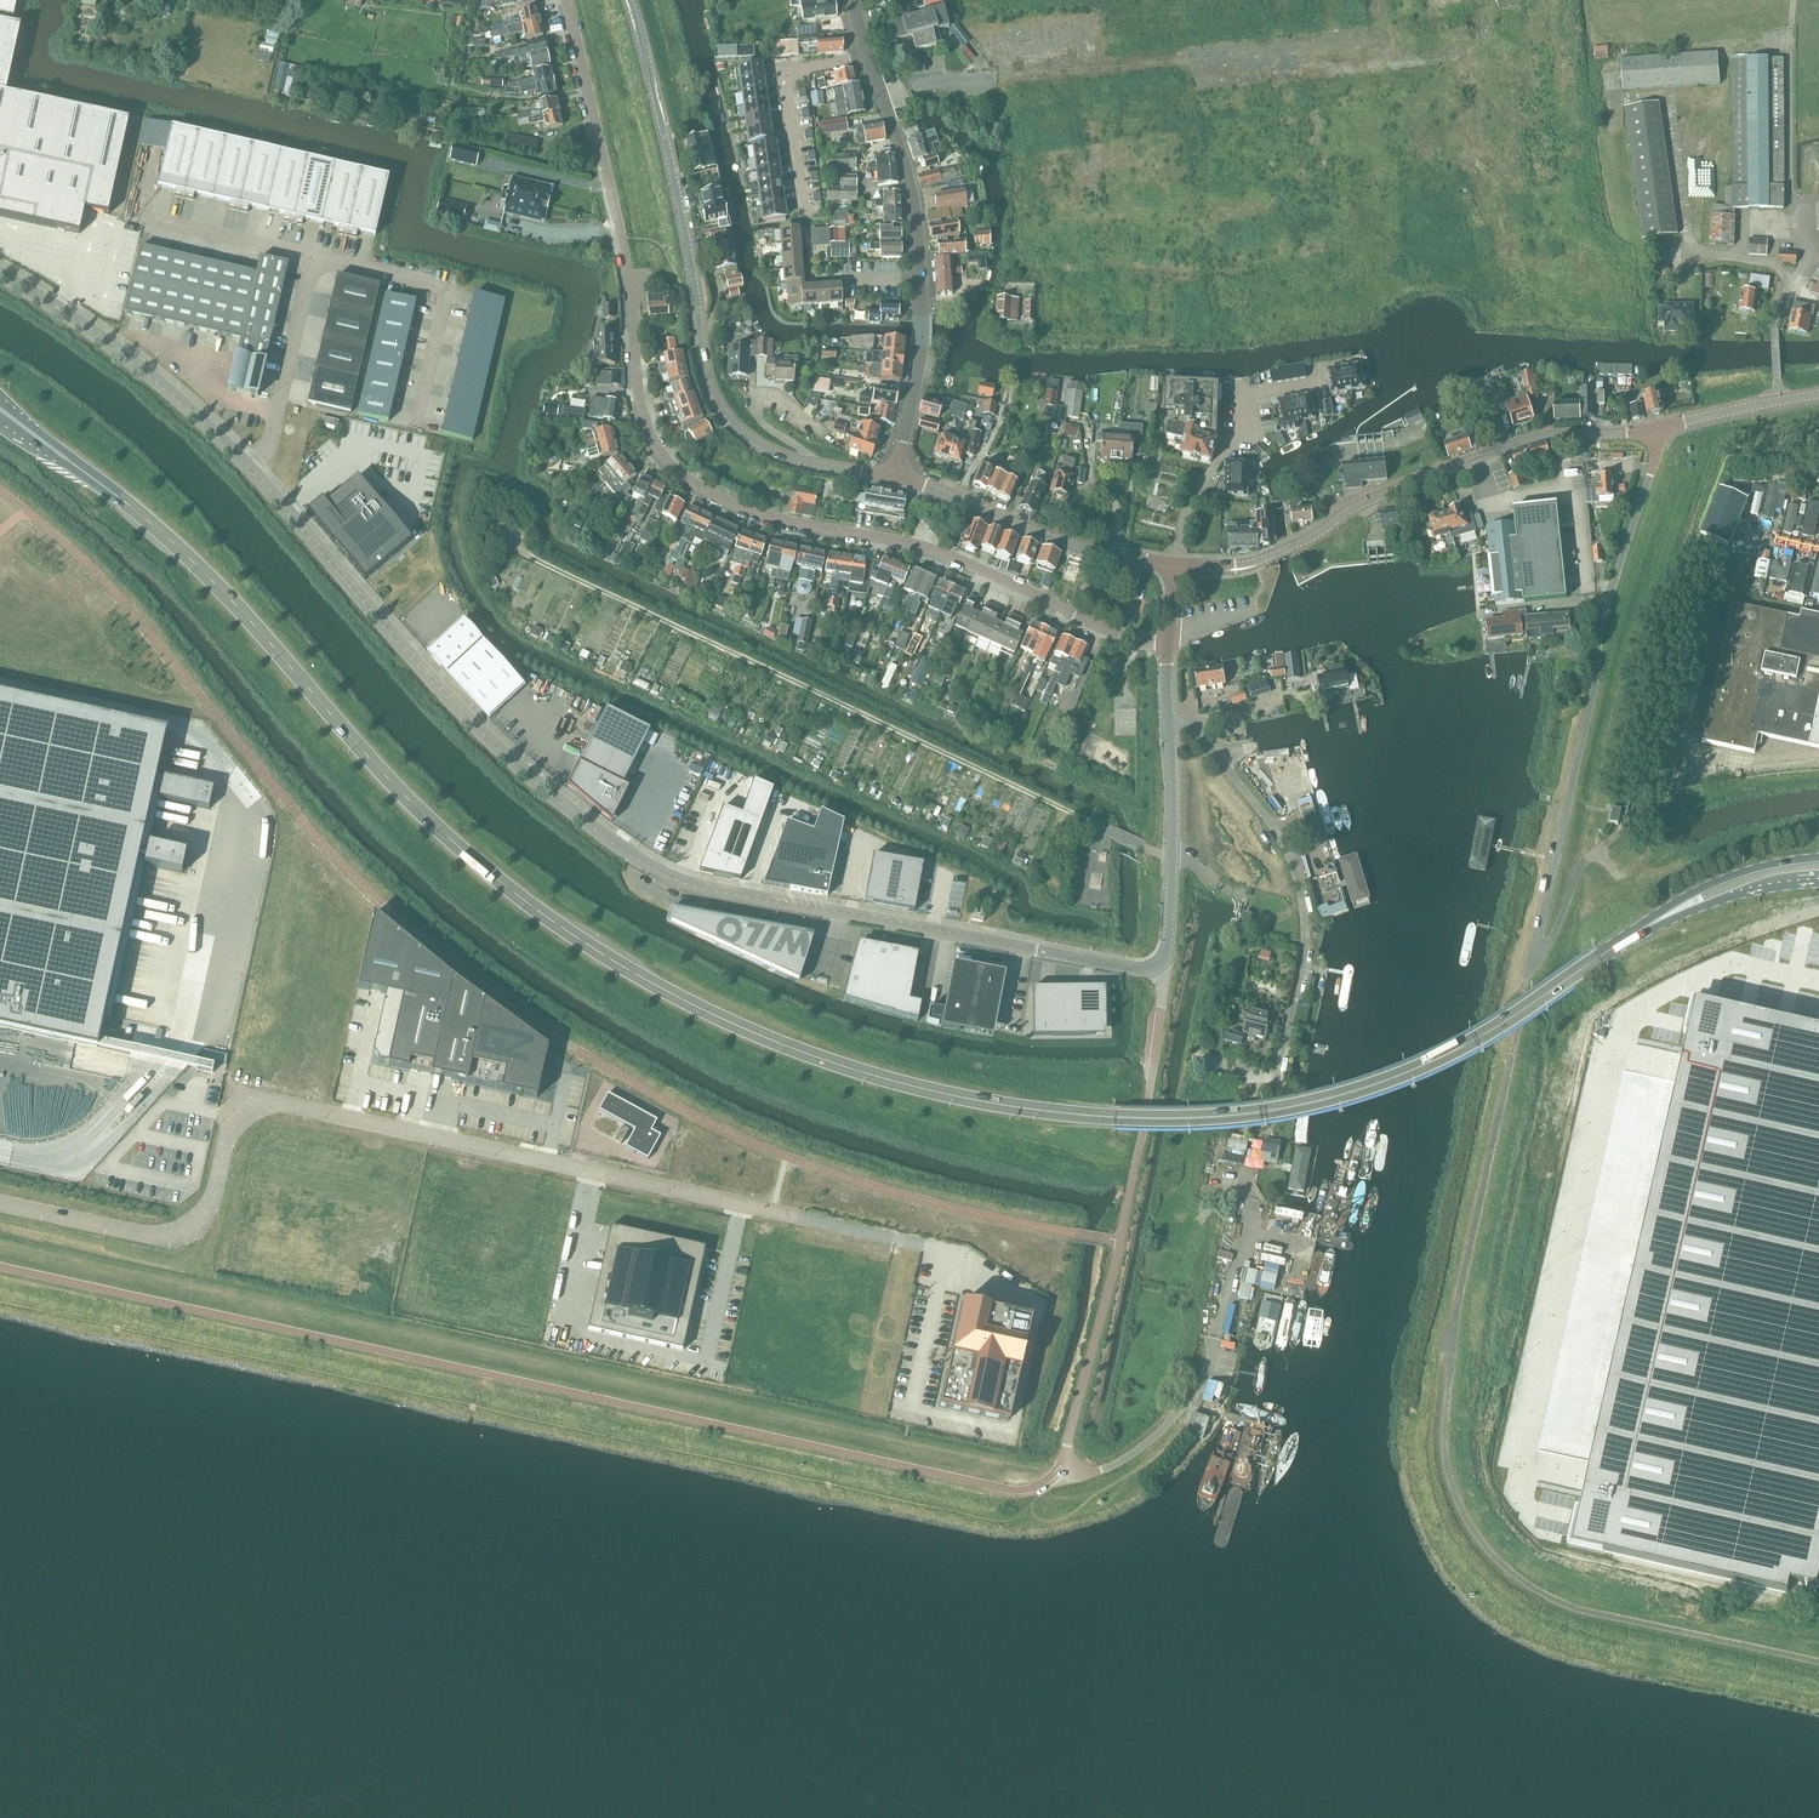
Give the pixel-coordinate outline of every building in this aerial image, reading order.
[(13,18),(18,0),(0,0),(0,15),(13,18)] [(834,0),(793,0),(790,0),(791,8),(801,7),(803,21),(837,16),(834,0)] [(172,3),(162,1),(159,16),(166,18),(167,13),(169,13),(172,3)] [(486,11),(478,13),(479,19),(487,17),(515,10),(515,4),(486,11)] [(920,13),(920,15),(907,19),(906,17),(886,22),(891,43),(902,40),(903,44),(906,43),(909,53),(941,45),(938,34),(942,33),(941,30),(948,28),(943,7),(920,13)] [(498,28),(498,30),(522,26),(540,22),(537,8),(519,12),(520,19),(504,22),(498,28)] [(94,13),(80,10),(79,16),(93,19),(94,13)] [(92,22),(83,20),(80,33),(89,35),(92,22)] [(7,92),(21,26),(18,25),(0,21),(0,90),(7,92)] [(522,26),(498,30),(491,32),(492,38),(523,32),(525,39),(543,35),(540,22),(522,26)] [(796,28),(797,36),(816,34),(815,26),(796,28)] [(279,33),(268,31),(267,37),(278,39),(279,33)] [(799,44),(818,42),(818,53),(843,52),(842,38),(824,40),(823,33),(798,36),(799,44)] [(278,40),(267,37),(266,43),(276,46),(278,40)] [(473,39),(475,47),(486,45),(485,37),(473,39)] [(511,58),(511,59),(529,55),(547,52),(544,39),(526,43),(528,48),(517,51),(510,53),(504,53),(504,52),(496,52),(496,53),(487,53),(487,59),(496,58),(504,58),(511,58)] [(258,42),(256,50),(273,53),(275,46),(258,42)] [(781,43),(782,55),(799,54),(799,43),(781,43)] [(1594,47),(1596,58),(1610,56),(1608,45),(1594,47)] [(714,46),(714,58),(756,58),(756,46),(714,46)] [(529,55),(511,59),(512,63),(519,62),(519,63),(530,61),(532,68),(549,64),(547,52),(529,55)] [(1621,59),(1623,90),(1720,84),(1718,53),(1621,59)] [(1731,59),(1732,96),(1732,209),(1784,209),(1784,59),(1731,59)] [(271,91),(281,93),(288,66),(278,63),(271,91)] [(296,66),(291,65),(284,94),(290,95),(296,66)] [(739,69),(735,69),(736,82),(762,78),(761,65),(739,68),(739,69)] [(509,84),(510,88),(518,88),(553,81),(550,68),(533,72),(535,78),(509,84)] [(855,82),(852,69),(830,73),(831,78),(836,77),(836,81),(826,82),(827,88),(837,86),(855,82)] [(482,86),(491,87),(502,88),(503,79),(482,78),(482,86)] [(762,78),(736,82),(738,94),(743,93),(764,90),(762,78)] [(518,88),(510,88),(504,88),(505,93),(526,92),(526,95),(529,96),(538,94),(538,97),(556,93),(553,81),(518,88)] [(842,88),(836,89),(839,103),(845,102),(863,98),(860,84),(842,87),(842,88)] [(56,228),(80,233),(85,210),(97,212),(109,215),(109,214),(130,119),(7,92),(0,90),(0,216),(56,228)] [(764,90),(743,93),(744,106),(766,103),(764,90)] [(810,92),(812,105),(824,103),(822,90),(810,92)] [(845,102),(839,103),(841,117),(865,113),(863,98),(845,102)] [(513,115),(513,117),(517,117),(518,121),(560,112),(557,99),(539,103),(540,104),(536,105),(537,111),(530,113),(524,114),(517,115),(513,115)] [(1625,107),(1644,238),(1680,233),(1661,102),(1625,107)] [(766,103),(744,106),(746,118),(768,115),(766,104),(766,103)] [(457,115),(484,116),(484,108),(457,108),(457,115)] [(517,117),(513,117),(507,117),(508,122),(509,127),(515,127),(519,127),(530,124),(539,123),(544,121),(545,129),(563,125),(560,112),(518,121),(517,117)] [(768,115),(746,118),(748,130),(769,127),(768,115)] [(171,127),(172,125),(148,119),(146,119),(140,145),(166,151),(171,127)] [(845,120),(821,123),(823,135),(846,131),(845,120)] [(857,133),(855,133),(858,145),(865,143),(885,140),(883,133),(881,123),(856,127),(857,133)] [(177,195),(184,197),(199,133),(171,127),(166,151),(158,186),(159,186),(166,188),(174,190),(176,190),(174,195),(175,195),(177,195)] [(769,127),(748,130),(749,143),(771,140),(769,127)] [(205,197),(212,199),(226,140),(199,133),(184,197),(191,199),(193,199),(194,194),(196,195),(205,197)] [(508,135),(506,148),(536,154),(538,140),(508,135)] [(685,139),(693,173),(694,172),(714,167),(707,135),(686,139),(685,139)] [(936,136),(933,137),(921,141),(919,136),(907,140),(914,161),(921,158),(925,169),(938,164),(931,144),(938,142),(936,136)] [(231,208),(238,210),(253,146),(226,140),(212,199),(219,200),(228,202),(230,203),(229,207),(230,208),(231,208)] [(775,143),(753,146),(755,159),(776,155),(776,151),(775,143)] [(449,160),(476,166),(479,151),(453,145),(449,160)] [(260,210),(266,211),(280,152),(253,146),(238,210),(246,211),(247,212),(248,212),(249,207),(250,207),(260,210)] [(889,149),(880,150),(881,157),(890,156),(889,149)] [(286,221),(293,222),(307,158),(280,152),(266,211),(274,213),(283,215),(284,215),(283,220),(284,220),(286,221)] [(776,155),(755,159),(756,171),(778,168),(776,155)] [(876,169),(876,172),(896,169),(895,156),(874,158),(875,164),(867,165),(868,170),(876,169)] [(855,157),(826,160),(827,170),(856,167),(855,157)] [(314,222),(321,224),(335,165),(307,158),(293,222),(300,224),(302,224),(303,220),(305,220),(314,222)] [(340,233),(347,235),(362,171),(335,165),(321,224),(328,225),(337,227),(339,228),(337,233),(338,233),(340,233)] [(971,165),(959,167),(938,171),(938,170),(917,175),(920,187),(941,182),(961,178),(961,177),(975,174),(971,165)] [(778,168),(756,171),(758,183),(780,180),(778,168)] [(896,169),(876,172),(878,185),(898,183),(896,169)] [(362,171),(347,235),(351,236),(354,236),(356,237),(357,232),(360,233),(370,235),(375,236),(389,177),(362,171)] [(840,176),(840,187),(856,187),(856,176),(840,176)] [(505,187),(503,194),(548,205),(552,187),(550,186),(550,187),(512,177),(509,188),(505,187)] [(780,180),(758,183),(760,195),(781,192),(780,183),(780,180)] [(827,200),(856,201),(856,189),(828,188),(827,200)] [(700,194),(704,210),(702,210),(705,226),(717,223),(719,230),(724,229),(728,228),(726,219),(723,205),(719,190),(700,194)] [(963,219),(961,208),(967,207),(964,190),(934,196),(936,211),(926,213),(928,225),(963,219)] [(781,192),(760,195),(762,208),(783,204),(781,192)] [(883,204),(871,204),(872,210),(900,208),(899,192),(883,193),(883,204)] [(548,205),(503,194),(501,201),(506,202),(503,213),(542,222),(544,223),(548,205)] [(783,204),(762,208),(763,220),(785,217),(784,212),(783,204)] [(900,208),(872,210),(872,212),(884,211),(884,213),(876,213),(877,219),(884,218),(884,225),(900,225),(900,208)] [(831,213),(832,227),(849,226),(848,211),(831,213)] [(1709,244),(1734,245),(1735,215),(1711,214),(1709,244)] [(56,228),(38,224),(0,216),(0,218),(55,230),(56,228)] [(484,228),(501,232),(503,222),(486,219),(484,228)] [(957,221),(928,226),(930,238),(942,236),(943,239),(960,236),(957,221)] [(780,229),(781,243),(800,241),(799,228),(780,229)] [(829,243),(828,229),(828,228),(811,230),(812,247),(830,246),(829,243)] [(837,228),(828,229),(829,243),(838,243),(837,228)] [(879,228),(880,237),(880,243),(901,243),(901,228),(879,228)] [(977,239),(984,238),(983,228),(976,229),(977,239)] [(714,255),(715,259),(733,255),(729,234),(725,235),(724,229),(719,230),(709,232),(711,239),(721,237),(722,242),(713,244),(714,247),(712,248),(713,249),(712,251),(712,254),(714,255)] [(1768,239),(1749,238),(1748,254),(1767,255),(1768,239)] [(967,240),(937,242),(939,256),(968,254),(967,240)] [(781,243),(782,256),(801,255),(800,241),(781,243)] [(876,243),(870,243),(870,251),(880,250),(880,258),(901,257),(901,243),(880,243),(876,243)] [(830,244),(830,258),(849,257),(849,244),(830,244)] [(140,246),(133,280),(149,284),(157,250),(152,249),(144,247),(140,246)] [(157,250),(149,284),(166,287),(173,254),(171,254),(161,251),(157,250)] [(1797,253),(1779,252),(1779,263),(1796,264),(1797,253)] [(173,254),(166,287),(182,291),(190,258),(185,257),(177,255),(173,254)] [(723,268),(726,279),(738,276),(736,266),(733,255),(715,259),(716,263),(715,264),(715,267),(717,268),(717,270),(723,268)] [(771,270),(783,270),(802,268),(801,255),(782,256),(782,264),(770,265),(771,270)] [(260,257),(256,273),(284,280),(285,277),(287,269),(288,264),(260,257)] [(190,258),(182,291),(199,295),(207,262),(203,261),(194,259),(190,258)] [(934,259),(935,277),(952,276),(952,274),(962,273),(962,267),(951,268),(950,258),(934,259)] [(207,262),(199,295),(215,299),(223,266),(218,265),(209,263),(207,262)] [(223,266),(215,299),(232,303),(240,270),(236,269),(228,267),(223,266)] [(784,283),(787,283),(803,282),(802,268),(783,270),(784,283)] [(240,270),(232,303),(249,307),(252,290),(256,273),(252,272),(242,270),(240,270)] [(256,273),(252,290),(281,297),(282,292),(284,283),(284,280),(256,273)] [(1705,275),(1706,287),(1714,287),(1713,274),(1705,275)] [(309,398),(308,403),(350,413),(380,285),(337,275),(336,279),(335,288),(332,301),(329,313),(325,328),(323,336),(322,342),(320,350),(317,365),(314,377),(311,390),(309,398)] [(1750,292),(1742,291),(1739,311),(1755,313),(1758,289),(1768,290),(1770,277),(1751,275),(1749,284),(1752,285),(1752,288),(1750,288),(1750,292)] [(740,276),(738,276),(726,279),(728,289),(742,286),(740,276)] [(952,276),(935,277),(937,294),(953,293),(952,276)] [(133,280),(125,313),(128,313),(137,315),(142,317),(149,284),(133,280)] [(149,284),(142,317),(147,318),(155,320),(158,320),(166,287),(149,284)] [(841,284),(828,285),(830,304),(842,303),(841,284)] [(816,285),(804,286),(805,306),(817,305),(816,285)] [(828,285),(816,285),(817,305),(830,304),(828,285)] [(804,286),(787,288),(789,307),(805,306),(804,286)] [(166,287),(158,320),(161,321),(170,323),(175,324),(182,291),(166,287)] [(252,290),(249,307),(277,313),(277,310),(279,302),(281,297),(252,290)] [(182,291),(175,324),(180,325),(187,327),(191,328),(199,295),(182,291)] [(500,320),(505,300),(474,293),(473,299),(470,308),(469,313),(500,320)] [(415,305),(416,301),(385,294),(381,314),(412,321),(413,316),(415,305)] [(199,295),(191,328),(194,329),(202,331),(208,332),(215,299),(199,295)] [(996,320),(1017,321),(1019,299),(997,297),(996,320)] [(215,299),(208,332),(214,333),(221,335),(224,336),(232,303),(215,299)] [(666,314),(664,300),(647,302),(649,315),(666,314)] [(1025,301),(1024,321),(1034,321),(1035,301),(1025,301)] [(232,303),(224,336),(227,337),(236,339),(241,340),(245,323),(249,307),(232,303)] [(1813,316),(1815,307),(1794,303),(1792,312),(1793,312),(1789,330),(1807,334),(1811,316),(1813,316)] [(603,305),(603,318),(613,317),(612,305),(603,305)] [(880,313),(877,312),(870,312),(870,322),(876,322),(877,319),(898,320),(898,318),(900,317),(900,312),(898,311),(899,305),(880,305),(880,313)] [(1692,305),(1666,305),(1666,307),(1659,307),(1658,324),(1665,324),(1665,331),(1676,332),(1676,328),(1692,328),(1692,327),(1694,327),(1696,325),(1696,319),(1694,317),(1692,317),(1692,305)] [(249,307),(245,323),(273,330),(274,325),(276,316),(277,313),(249,307)] [(495,340),(500,320),(469,313),(468,317),(466,327),(465,333),(495,340)] [(411,325),(412,321),(381,314),(376,334),(407,341),(409,334),(411,325)] [(245,323),(241,340),(269,346),(270,343),(272,335),(273,330),(245,323)] [(593,341),(594,365),(615,364),(613,332),(596,332),(597,341),(593,341)] [(491,360),(495,340),(465,333),(463,339),(461,350),(460,353),(491,360)] [(405,348),(407,341),(376,334),(371,354),(402,361),(403,357),(405,348)] [(866,347),(872,348),(873,348),(873,336),(851,337),(850,347),(866,347)] [(676,337),(666,338),(667,351),(677,350),(676,337)] [(880,354),(903,356),(903,355),(902,355),(903,340),(881,338),(880,353),(880,354)] [(241,340),(237,356),(251,360),(265,363),(266,357),(268,349),(269,346),(241,340)] [(767,357),(767,340),(757,340),(757,342),(756,357),(767,357)] [(748,348),(729,348),(728,375),(748,376),(748,356),(756,357),(757,342),(748,341),(748,348)] [(865,365),(879,366),(879,365),(902,367),(903,356),(880,354),(880,353),(872,352),(866,352),(865,365)] [(455,373),(486,381),(491,360),(460,353),(459,357),(457,367),(455,373)] [(401,365),(402,361),(371,354),(367,374),(398,381),(399,373),(401,365)] [(663,359),(666,371),(685,367),(684,361),(684,360),(684,357),(682,356),(682,355),(663,359)] [(235,363),(229,389),(232,390),(244,393),(251,360),(237,356),(235,363)] [(774,382),(793,383),(794,372),(795,370),(794,370),(794,366),(797,366),(797,358),(783,358),(783,365),(780,365),(781,360),(766,359),(766,377),(774,377),(774,382)] [(251,360),(244,393),(253,395),(258,396),(263,374),(265,366),(265,363),(251,360)] [(1280,368),(1272,369),(1273,372),(1275,382),(1275,383),(1283,381),(1291,380),(1299,379),(1307,377),(1305,365),(1304,364),(1296,365),(1288,366),(1280,368)] [(1362,364),(1345,367),(1349,391),(1365,388),(1362,364)] [(879,365),(879,366),(878,380),(900,382),(901,367),(902,368),(902,367),(879,365)] [(1634,366),(1599,366),(1599,377),(1634,377),(1634,366)] [(685,367),(666,371),(668,384),(688,380),(688,379),(688,377),(688,374),(686,373),(685,367)] [(1345,367),(1328,370),(1332,394),(1349,391),(1345,367)] [(624,383),(624,370),(594,370),(595,384),(624,383)] [(451,394),(481,401),(486,381),(455,373),(454,381),(452,389),(451,394)] [(396,387),(398,381),(367,374),(362,394),(393,401),(394,397),(396,387)] [(813,392),(822,393),(824,380),(815,379),(813,392)] [(1048,381),(1047,391),(1056,393),(1058,382),(1048,381)] [(1167,381),(1165,410),(1180,411),(1179,427),(1170,424),(1166,436),(1178,439),(1176,447),(1183,449),(1182,454),(1193,457),(1193,459),(1194,460),(1198,461),(1200,460),(1200,459),(1212,462),(1217,441),(1217,435),(1218,427),(1218,413),(1218,412),(1219,408),(1219,405),(1220,387),(1220,384),(1209,383),(1167,381)] [(670,390),(675,402),(693,395),(692,389),(692,388),(691,384),(689,384),(689,383),(670,390)] [(1603,383),(1596,383),(1596,393),(1596,406),(1605,406),(1604,393),(1603,393),(1603,383)] [(993,387),(988,386),(980,385),(978,393),(991,396),(993,387)] [(874,388),(873,396),(859,394),(858,405),(868,406),(869,401),(895,405),(897,391),(874,388)] [(1591,388),(1580,388),(1580,400),(1580,404),(1580,406),(1581,418),(1595,418),(1595,388),(1591,388)] [(1056,393),(1047,391),(1045,406),(1043,418),(1064,423),(1066,417),(1078,419),(1081,400),(1070,399),(1071,391),(1066,390),(1066,407),(1054,405),(1056,393)] [(1082,392),(1071,391),(1070,399),(1081,400),(1082,392)] [(1658,393),(1643,396),(1645,406),(1647,415),(1647,416),(1654,414),(1655,416),(1660,415),(1660,413),(1662,412),(1661,408),(1658,393)] [(392,406),(393,401),(362,394),(357,414),(388,422),(390,415),(392,406)] [(477,421),(481,401),(451,394),(450,398),(447,409),(446,414),(477,421)] [(675,402),(679,414),(698,407),(696,401),(697,400),(695,396),(694,395),(693,395),(675,402)] [(1315,419),(1311,395),(1295,398),(1299,422),(1315,419)] [(1526,396),(1506,402),(1509,411),(1493,416),(1497,431),(1534,420),(1526,396)] [(602,419),(614,421),(617,401),(600,399),(591,398),(590,409),(589,409),(588,418),(602,420),(602,419)] [(1299,422),(1295,398),(1278,400),(1281,419),(1275,420),(1277,432),(1299,429),(1298,422),(1299,422)] [(1467,398),(1459,402),(1462,412),(1471,408),(1467,398)] [(938,418),(940,411),(942,404),(923,399),(923,401),(921,402),(920,405),(921,406),(919,412),(938,418)] [(951,407),(950,410),(953,409),(957,411),(964,413),(966,406),(945,399),(944,405),(951,407)] [(1327,416),(1334,414),(1332,399),(1324,400),(1327,416)] [(558,414),(559,403),(545,401),(544,413),(558,414)] [(982,414),(993,416),(996,403),(985,401),(982,414)] [(1146,413),(1156,415),(1158,403),(1148,401),(1146,413)] [(875,410),(874,420),(891,424),(895,406),(877,403),(870,402),(869,407),(858,406),(858,416),(869,416),(869,409),(875,410)] [(1554,404),(1554,420),(1581,420),(1580,406),(1580,404),(1554,404)] [(584,418),(586,408),(560,405),(558,415),(584,418)] [(1643,406),(1631,408),(1631,410),(1632,419),(1632,420),(1645,418),(1645,416),(1643,406)] [(698,407),(679,414),(684,426),(702,419),(702,418),(703,416),(702,412),(700,412),(698,407)] [(948,415),(955,418),(957,411),(953,409),(950,410),(948,415)] [(1404,416),(1409,427),(1423,420),(1419,409),(1404,416)] [(957,411),(955,418),(962,420),(964,413),(957,411)] [(472,441),(477,421),(446,414),(445,420),(443,429),(441,434),(472,441)] [(334,420),(322,417),(321,421),(320,424),(337,428),(337,425),(339,421),(334,420)] [(939,425),(921,419),(918,426),(937,432),(939,425)] [(596,445),(615,440),(611,428),(599,431),(597,423),(582,421),(582,428),(591,430),(594,439),(584,441),(586,448),(596,445)] [(704,421),(688,432),(696,444),(712,433),(704,421)] [(974,431),(976,423),(971,421),(966,438),(970,439),(965,454),(973,457),(980,433),(974,431)] [(834,422),(832,430),(844,433),(846,426),(834,422)] [(861,424),(857,437),(875,443),(879,429),(861,424)] [(1066,426),(1063,434),(1075,438),(1078,430),(1066,426)] [(1117,436),(1115,462),(1121,462),(1122,464),(1127,465),(1128,463),(1130,463),(1131,454),(1139,455),(1141,432),(1131,431),(1127,437),(1127,438),(1117,438),(1117,436)] [(942,457),(948,459),(954,437),(955,436),(950,434),(949,438),(941,436),(935,454),(937,455),(938,456),(941,457),(942,457)] [(1109,462),(1115,462),(1117,436),(1097,435),(1096,442),(1101,442),(1101,449),(1100,449),(1100,451),(1098,451),(1097,459),(1100,459),(1100,461),(1102,461),(1103,463),(1108,463),(1109,462)] [(875,443),(857,437),(852,436),(848,450),(871,457),(876,443),(875,443)] [(954,437),(948,459),(954,460),(955,462),(957,463),(959,462),(961,463),(966,444),(959,442),(960,437),(955,436),(954,437)] [(1467,436),(1444,444),(1449,459),(1472,451),(1467,436)] [(615,440),(596,445),(571,452),(573,458),(581,456),(588,454),(598,452),(599,458),(618,453),(615,440)] [(1512,453),(1516,468),(1550,457),(1546,442),(1512,453)] [(591,495),(606,483),(627,465),(619,455),(605,467),(599,472),(603,477),(587,490),(591,495)] [(1055,493),(1056,496),(1062,497),(1064,495),(1065,496),(1068,486),(1071,487),(1074,478),(1070,477),(1075,461),(1064,458),(1061,468),(1056,467),(1050,491),(1054,492),(1054,493),(1055,493)] [(1135,461),(1135,469),(1144,470),(1146,462),(1135,461)] [(1344,480),(1345,489),(1363,488),(1362,483),(1387,480),(1385,461),(1384,461),(1384,462),(1377,463),(1377,461),(1376,462),(1376,463),(1373,463),(1369,464),(1369,462),(1368,462),(1368,464),(1361,465),(1361,463),(1360,463),(1360,465),(1343,466),(1344,480)] [(1225,476),(1225,479),(1249,480),(1250,463),(1225,462),(1225,476)] [(627,465),(606,483),(610,488),(624,506),(629,496),(626,492),(631,488),(626,483),(636,475),(627,465)] [(980,488),(985,490),(992,473),(980,467),(972,484),(974,485),(975,486),(978,488),(980,488)] [(1076,468),(1074,483),(1083,484),(1085,470),(1076,468)] [(1800,478),(1812,479),(1813,471),(1801,470),(1800,478)] [(1509,474),(1512,486),(1513,490),(1525,486),(1521,471),(1509,474)] [(1772,473),(1773,481),(1786,479),(1785,472),(1772,473)] [(996,495),(997,496),(1005,479),(992,473),(985,490),(990,492),(991,494),(995,496),(996,495)] [(1602,476),(1598,476),(1598,478),(1595,478),(1596,483),(1586,484),(1587,504),(1598,503),(1598,497),(1614,497),(1613,475),(1609,476),(1607,474),(1603,475),(1602,476)] [(1753,476),(1754,484),(1767,482),(1766,474),(1753,476)] [(637,502),(642,504),(654,481),(642,475),(635,490),(633,494),(639,497),(637,502)] [(308,510),(307,511),(334,543),(335,542),(350,550),(349,557),(347,559),(365,580),(388,560),(412,539),(358,476),(326,503),(322,498),(321,499),(325,503),(321,506),(320,505),(320,506),(321,507),(318,509),(316,511),(315,510),(314,510),(315,512),(312,515),(308,510)] [(1734,478),(1735,486),(1748,485),(1747,477),(1734,478)] [(1005,479),(997,496),(1009,501),(1016,484),(1012,482),(1005,479)] [(1225,479),(1224,495),(1248,497),(1249,480),(1225,479)] [(642,504),(648,507),(653,498),(659,501),(666,487),(654,481),(642,504)] [(1777,487),(1770,485),(1763,516),(1774,519),(1776,510),(1783,512),(1789,484),(1778,481),(1777,487)] [(1020,508),(1032,514),(1044,489),(1032,483),(1020,508)] [(789,513),(812,517),(817,491),(794,487),(789,513)] [(863,506),(892,511),(895,493),(867,488),(863,506)] [(1748,499),(1721,488),(1701,535),(1729,546),(1748,499)] [(1793,498),(1805,500),(1806,494),(1794,491),(1793,498)] [(895,493),(892,511),(902,513),(905,495),(895,493)] [(1763,494),(1756,493),(1751,514),(1758,515),(1763,494)] [(1281,571),(1291,566),(1283,495),(1272,497),(1280,561),(1281,571)] [(684,504),(669,497),(662,514),(676,521),(684,504)] [(321,499),(308,510),(312,515),(315,512),(314,510),(315,510),(316,511),(318,509),(321,507),(320,506),(320,505),(321,506),(325,503),(321,499)] [(1818,517),(1818,502),(1810,500),(1802,533),(1814,536),(1818,517)] [(631,515),(636,518),(641,506),(636,504),(631,515)] [(641,506),(636,518),(632,526),(638,529),(648,507),(642,504),(641,506)] [(1487,527),(1495,606),(1567,598),(1557,504),(1513,508),(1515,524),(1487,527)] [(1796,516),(1798,507),(1789,504),(1783,531),(1792,534),(1794,526),(1800,527),(1803,518),(1796,516)] [(677,548),(682,551),(701,512),(688,506),(687,510),(681,523),(688,526),(677,548)] [(1451,512),(1444,514),(1453,544),(1454,543),(1453,539),(1477,532),(1472,514),(1462,517),(1459,508),(1450,510),(1451,512)] [(1311,509),(1291,511),(1293,524),(1312,522),(1311,509)] [(1398,511),(1381,512),(1381,514),(1381,515),(1382,521),(1382,530),(1383,530),(1395,529),(1400,529),(1398,511)] [(701,512),(682,551),(679,558),(684,560),(695,539),(701,542),(713,518),(701,512)] [(1259,513),(1257,513),(1257,523),(1257,525),(1258,532),(1258,545),(1271,544),(1270,529),(1269,529),(1267,512),(1259,513)] [(1453,544),(1444,514),(1438,516),(1434,516),(1431,518),(1430,519),(1432,526),(1429,527),(1433,540),(1447,536),(1448,538),(1446,539),(1448,545),(1451,553),(1457,551),(1454,543),(1453,544)] [(644,531),(651,534),(657,522),(650,519),(644,531)] [(703,542),(716,548),(727,525),(715,519),(707,536),(703,542)] [(950,542),(950,543),(958,546),(976,553),(985,526),(971,521),(965,536),(962,535),(963,532),(955,529),(954,530),(946,527),(942,539),(950,542)] [(1230,530),(1230,549),(1258,549),(1258,545),(1258,532),(1257,525),(1257,523),(1251,523),(1251,530),(1230,530)] [(727,525),(716,548),(728,554),(731,547),(739,530),(727,525)] [(567,542),(573,544),(578,531),(572,528),(567,542)] [(981,548),(995,553),(1003,533),(988,528),(981,548)] [(730,563),(737,566),(732,579),(737,581),(739,575),(754,536),(741,531),(735,549),(730,563)] [(1018,538),(1003,533),(995,553),(1003,556),(999,568),(1006,571),(1006,570),(1010,559),(1012,553),(1015,553),(1020,540),(1017,539),(1018,538)] [(766,540),(754,536),(739,575),(743,577),(746,568),(748,569),(750,562),(758,564),(760,557),(766,540)] [(1367,542),(1367,548),(1368,548),(1367,547),(1368,547),(1368,548),(1376,547),(1376,546),(1377,546),(1377,547),(1380,547),(1384,546),(1384,545),(1385,545),(1385,546),(1392,545),(1393,544),(1393,545),(1393,539),(1367,542)] [(617,558),(636,566),(644,550),(639,548),(640,547),(626,540),(617,558)] [(1022,540),(1020,540),(1015,553),(1017,554),(1016,558),(1031,563),(1038,545),(1022,540)] [(765,566),(778,569),(784,544),(771,541),(765,566)] [(335,542),(334,543),(347,559),(349,557),(350,550),(335,542)] [(784,544),(778,569),(791,572),(797,547),(784,544)] [(1033,560),(1037,561),(1036,565),(1054,571),(1060,553),(1042,547),(1038,546),(1033,560)] [(799,548),(795,565),(803,567),(800,580),(801,580),(800,582),(798,585),(797,587),(796,590),(797,592),(799,594),(802,596),(805,596),(807,595),(809,593),(810,590),(810,588),(809,584),(810,582),(811,582),(814,570),(821,571),(825,554),(799,548)] [(828,554),(825,572),(832,573),(830,584),(829,584),(827,596),(833,597),(833,592),(835,592),(841,556),(828,554)] [(1066,554),(1059,579),(1073,583),(1080,558),(1066,554)] [(833,592),(833,597),(840,598),(842,588),(844,589),(848,589),(849,584),(853,558),(841,556),(835,592),(833,592)] [(1782,563),(1773,562),(1771,571),(1788,575),(1792,558),(1784,557),(1782,563)] [(848,589),(848,592),(866,595),(869,587),(872,570),(875,562),(873,561),(853,558),(849,584),(848,589)] [(866,595),(870,597),(871,593),(883,597),(887,587),(896,563),(883,558),(881,563),(875,562),(872,570),(869,587),(866,595)] [(1754,577),(1766,580),(1770,561),(1758,559),(1754,577)] [(1013,560),(1009,571),(1016,574),(1020,562),(1013,560)] [(1818,560),(1811,593),(1818,594),(1818,560)] [(887,587),(883,597),(889,599),(896,581),(903,584),(909,568),(896,563),(887,587)] [(1794,564),(1787,591),(1806,596),(1812,568),(1794,564)] [(906,598),(902,608),(909,611),(925,575),(923,574),(920,573),(920,570),(916,568),(914,570),(912,569),(903,590),(905,591),(903,596),(906,598)] [(1043,574),(1041,584),(1050,586),(1052,576),(1043,574)] [(683,589),(694,594),(700,579),(689,575),(683,589)] [(925,575),(909,611),(916,614),(920,604),(924,606),(926,600),(928,601),(937,580),(936,580),(936,577),(931,575),(929,577),(927,576),(925,575)] [(498,585),(494,576),(487,579),(491,588),(498,585)] [(952,587),(940,581),(927,609),(940,614),(952,587)] [(952,587),(940,614),(951,619),(956,608),(957,609),(964,592),(952,587)] [(1707,592),(1698,631),(1729,638),(1737,599),(1707,592)] [(955,628),(966,633),(976,613),(971,611),(977,598),(970,595),(955,628)] [(730,600),(719,596),(715,605),(726,610),(730,600)] [(1737,599),(1729,638),(1760,644),(1768,605),(1737,599)] [(966,633),(978,639),(993,605),(986,602),(981,615),(976,613),(966,633)] [(978,639),(990,644),(999,624),(994,621),(1000,609),(993,605),(978,639)] [(1768,605),(1760,644),(1791,651),(1799,612),(1768,605)] [(1504,612),(1504,619),(1487,621),(1489,639),(1522,636),(1520,610),(1519,610),(1519,611),(1504,612)] [(1791,651),(1818,657),(1818,616),(1799,612),(1791,651)] [(990,644),(1002,649),(1017,616),(1010,613),(1004,626),(999,624),(990,644)] [(1527,633),(1528,633),(1540,632),(1541,638),(1563,636),(1563,638),(1569,638),(1569,636),(1571,636),(1570,621),(1548,623),(1547,615),(1526,617),(1527,633)] [(1017,616),(1002,649),(1013,655),(1023,634),(1018,632),(1023,619),(1017,616)] [(431,647),(427,651),(439,664),(447,672),(482,640),(463,619),(454,627),(449,631),(436,643),(431,647)] [(797,636),(795,642),(806,644),(811,622),(803,620),(799,637),(797,636)] [(1032,654),(1044,628),(1032,623),(1024,639),(1020,649),(1032,654)] [(780,624),(777,636),(785,638),(788,626),(780,624)] [(542,630),(534,626),(530,634),(538,638),(542,630)] [(763,635),(773,639),(776,632),(766,627),(763,635)] [(1044,628),(1032,654),(1044,659),(1048,650),(1049,650),(1056,634),(1044,628)] [(906,651),(913,655),(922,637),(915,633),(906,651)] [(1049,664),(1062,670),(1067,659),(1075,642),(1069,640),(1068,638),(1065,637),(1063,637),(1061,636),(1049,664)] [(482,640),(447,672),(462,689),(489,719),(503,707),(512,698),(520,690),(525,686),(482,640)] [(882,649),(892,652),(896,643),(886,640),(882,649)] [(1062,670),(1060,674),(1056,684),(1061,686),(1068,672),(1069,673),(1071,668),(1081,673),(1084,666),(1081,664),(1083,659),(1088,648),(1086,647),(1085,646),(1082,644),(1080,645),(1075,642),(1067,659),(1062,670)] [(570,645),(564,643),(561,649),(567,652),(570,645)] [(926,662),(933,665),(939,651),(932,648),(926,662)] [(589,653),(582,650),(579,657),(586,660),(589,653)] [(1300,678),(1298,660),(1286,661),(1288,680),(1300,678)] [(632,665),(623,661),(619,670),(620,671),(618,675),(624,678),(626,674),(628,674),(632,665)] [(889,685),(898,665),(891,662),(882,682),(889,685)] [(937,672),(947,677),(950,671),(940,666),(937,672)] [(1226,684),(1223,666),(1195,671),(1197,689),(1226,684)] [(1356,674),(1348,676),(1346,666),(1326,671),(1327,675),(1318,677),(1321,692),(1350,686),(1351,690),(1359,688),(1356,674)] [(1285,668),(1270,670),(1271,678),(1286,676),(1285,668)] [(1056,684),(1060,674),(1054,672),(1044,694),(1050,696),(1056,684)] [(1684,672),(1682,684),(1708,690),(1711,677),(1684,672)] [(1752,672),(1749,685),(1770,690),(1773,677),(1752,672)] [(1267,677),(1248,684),(1253,698),(1272,691),(1267,677)] [(1773,677),(1770,690),(1789,694),(1792,681),(1773,677)] [(1045,680),(1040,678),(1035,690),(1040,693),(1045,680)] [(648,685),(637,680),(634,685),(646,690),(648,685)] [(1682,684),(1679,696),(1706,702),(1708,690),(1682,684)] [(1749,685),(1746,698),(1768,702),(1770,690),(1749,685)] [(1234,703),(1248,699),(1246,690),(1231,694),(1234,703)] [(1770,690),(1768,702),(1787,706),(1789,694),(1770,690)] [(0,693),(0,1026),(68,1041),(74,1042),(75,1043),(98,1048),(98,1047),(99,1039),(104,1016),(110,1017),(112,1010),(114,999),(117,988),(119,977),(122,966),(124,955),(126,945),(129,934),(131,924),(133,913),(136,902),(138,892),(141,880),(143,869),(144,864),(183,873),(185,862),(188,852),(149,844),(150,838),(152,827),(155,816),(157,804),(159,798),(209,809),(211,798),(214,788),(157,775),(159,769),(161,759),(163,750),(167,730),(0,693)] [(678,695),(674,693),(670,701),(674,703),(678,695)] [(1010,704),(1025,712),(1031,701),(1015,693),(1010,704)] [(1679,696),(1676,709),(1703,714),(1706,702),(1679,696)] [(1746,698),(1744,710),(1765,715),(1768,702),(1746,698)] [(1768,702),(1765,715),(1784,719),(1787,706),(1768,702)] [(721,711),(710,705),(708,711),(718,716),(721,711)] [(567,786),(588,803),(611,822),(629,788),(622,785),(627,776),(630,768),(636,757),(641,747),(649,731),(606,709),(584,754),(567,786)] [(1676,709),(1673,721),(1700,727),(1703,714),(1676,709)] [(1744,710),(1741,720),(1763,725),(1765,715),(1744,710)] [(1765,715),(1763,725),(1782,729),(1784,719),(1765,715)] [(1741,720),(1739,730),(1761,734),(1763,725),(1741,720)] [(1763,725),(1761,734),(1780,738),(1782,729),(1763,725)] [(1739,730),(1737,742),(1758,747),(1761,734),(1739,730)] [(775,737),(769,733),(765,741),(772,744),(775,737)] [(1761,734),(1758,747),(1777,751),(1780,738),(1761,734)] [(788,745),(781,742),(776,751),(783,754),(788,745)] [(1737,742),(1734,755),(1756,759),(1758,747),(1737,742)] [(822,761),(816,759),(812,768),(817,770),(822,761)] [(841,775),(833,771),(830,777),(838,781),(841,775)] [(867,782),(861,779),(857,787),(863,790),(867,782)] [(723,807),(699,871),(740,880),(773,790),(753,780),(738,813),(723,807)] [(1315,808),(1300,813),(1307,838),(1322,833),(1315,808)] [(1622,810),(1612,808),(1609,823),(1618,825),(1622,810)] [(786,822),(764,884),(827,896),(843,822),(820,811),(811,831),(786,822)] [(952,818),(947,815),(941,826),(947,829),(952,818)] [(1479,816),(1469,869),(1488,872),(1498,820),(1479,816)] [(969,829),(960,824),(956,832),(965,837),(969,829)] [(993,840),(985,836),(980,845),(988,849),(993,840)] [(1006,845),(999,841),(993,852),(1000,856),(1006,845)] [(1026,856),(1018,852),(1014,861),(1012,860),(1011,863),(1021,868),(1026,856)] [(1372,903),(1358,853),(1338,860),(1353,910),(1372,903)] [(865,895),(864,902),(914,911),(923,864),(873,854),(868,878),(865,895)] [(642,875),(639,880),(651,887),(654,882),(642,875)] [(654,882),(651,887),(664,893),(666,888),(664,887),(654,882)] [(666,888),(664,893),(677,899),(679,893),(675,892),(666,888)] [(692,903),(694,898),(686,896),(679,893),(677,899),(684,901),(692,903)] [(668,926),(793,982),(794,980),(797,970),(805,943),(807,935),(808,933),(674,908),(670,908),(666,923),(668,926)] [(978,914),(972,912),(971,916),(971,920),(972,920),(973,920),(983,922),(984,915),(978,914)] [(375,913),(358,988),(386,994),(373,1054),(376,1058),(379,1063),(394,1066),(413,1071),(423,1073),(431,1075),(443,1022),(453,977),(453,976),(375,913)] [(1243,918),(1242,921),(1250,924),(1251,920),(1253,915),(1244,913),(1243,918)] [(813,934),(808,933),(807,935),(805,943),(797,970),(794,980),(793,982),(798,984),(798,983),(813,934)] [(844,996),(843,1000),(847,1001),(847,1000),(914,1019),(913,1021),(917,1022),(918,1018),(924,1019),(933,973),(914,969),(916,957),(917,957),(918,954),(914,953),(914,954),(884,948),(874,946),(871,946),(872,945),(868,944),(867,945),(865,945),(863,946),(861,947),(859,948),(858,950),(857,952),(856,952),(855,955),(856,956),(845,996),(844,996)] [(1271,952),(1260,950),(1258,960),(1269,962),(1271,952)] [(932,1008),(930,1019),(939,1022),(940,1022),(942,1023),(941,1027),(960,1030),(993,1037),(996,1024),(1002,991),(1005,972),(1003,972),(1004,969),(987,965),(987,969),(953,962),(949,986),(946,1000),(944,1010),(939,1009),(932,1008)] [(1344,1012),(1348,1008),(1355,972),(1352,968),(1348,967),(1345,969),(1337,1006),(1340,1012),(1344,1012)] [(443,1022),(431,1075),(437,1076),(447,1078),(453,1080),(462,1082),(465,1082),(466,1082),(537,1098),(542,1076),(541,1076),(544,1062),(548,1063),(547,1060),(549,1056),(550,1053),(546,1053),(547,1048),(506,1018),(507,1017),(453,976),(453,977),(443,1022)] [(1315,979),(1308,977),(1305,994),(1312,996),(1315,979)] [(1033,1036),(1093,1035),(1105,1035),(1105,1023),(1105,987),(1097,987),(1087,987),(1077,987),(1039,988),(1032,988),(1033,1036)] [(1570,1544),(1601,1551),(1788,1594),(1790,1582),(1817,1588),(1818,1580),(1818,1029),(1725,1007),(1694,1000),(1686,1034),(1688,1034),(1685,1046),(1690,1047),(1688,1056),(1683,1055),(1681,1067),(1682,1068),(1680,1077),(1678,1077),(1590,1468),(1591,1469),(1589,1478),(1587,1478),(1584,1491),(1589,1492),(1587,1500),(1582,1499),(1580,1511),(1578,1510),(1570,1544)] [(1249,1014),(1244,1033),(1249,1034),(1248,1038),(1255,1040),(1256,1035),(1265,1038),(1270,1020),(1268,1019),(1270,1013),(1251,1009),(1250,1014),(1249,1014)] [(1221,1031),(1219,1039),(1227,1041),(1241,1045),(1244,1035),(1229,1031),(1229,1033),(1221,1031)] [(228,1054),(204,1049),(202,1058),(223,1062),(226,1063),(228,1054)] [(198,1061),(196,1069),(212,1073),(214,1065),(198,1061)] [(139,1093),(128,1105),(134,1110),(144,1098),(139,1093)] [(603,1102),(598,1110),(622,1123),(634,1130),(625,1147),(630,1150),(648,1159),(650,1155),(653,1150),(661,1136),(654,1132),(652,1131),(657,1120),(649,1116),(608,1093),(603,1102)] [(628,1130),(622,1127),(614,1141),(621,1144),(628,1130)] [(1232,1133),(1231,1138),(1246,1141),(1247,1136),(1232,1133)] [(1231,1138),(1229,1138),(1227,1148),(1231,1149),(1242,1151),(1246,1152),(1249,1142),(1246,1141),(1231,1138)] [(1282,1142),(1265,1139),(1263,1146),(1280,1149),(1282,1142)] [(1280,1149),(1263,1146),(1262,1152),(1279,1156),(1280,1149)] [(1312,1150),(1296,1146),(1292,1168),(1291,1171),(1288,1189),(1304,1192),(1312,1150)] [(1242,1151),(1231,1149),(1230,1156),(1241,1158),(1242,1151)] [(1230,1156),(1223,1154),(1222,1161),(1245,1165),(1246,1159),(1241,1158),(1230,1156)] [(589,1323),(588,1329),(683,1350),(694,1297),(705,1247),(611,1226),(609,1233),(605,1252),(601,1269),(600,1276),(599,1278),(598,1285),(594,1304),(589,1323)] [(1266,1262),(1262,1282),(1276,1285),(1280,1265),(1266,1262)] [(1264,1273),(1244,1268),(1240,1283),(1260,1287),(1262,1282),(1264,1273)] [(1276,1285),(1262,1282),(1260,1287),(1275,1291),(1276,1285)] [(1298,1287),(1283,1284),(1282,1291),(1296,1294),(1298,1287)] [(1255,1289),(1241,1286),(1240,1292),(1253,1295),(1255,1289)] [(1253,1295),(1240,1292),(1238,1297),(1252,1301),(1253,1295)] [(1282,1298),(1263,1294),(1254,1335),(1253,1337),(1251,1350),(1270,1354),(1282,1298)] [(986,1307),(962,1302),(951,1356),(954,1358),(953,1361),(952,1364),(948,1369),(940,1405),(993,1417),(1000,1418),(1008,1420),(1010,1413),(1010,1414),(1031,1317),(1022,1315),(991,1308),(986,1307)] [(1231,1306),(1229,1321),(1237,1322),(1240,1307),(1231,1306)] [(1219,1384),(1209,1381),(1203,1401),(1213,1404),(1219,1384)] [(1228,1387),(1220,1385),(1215,1399),(1224,1401),(1228,1387)] [(1197,1415),(1194,1414),(1189,1428),(1188,1431),(1187,1435),(1194,1437),(1203,1440),(1210,1419),(1197,1415)]
